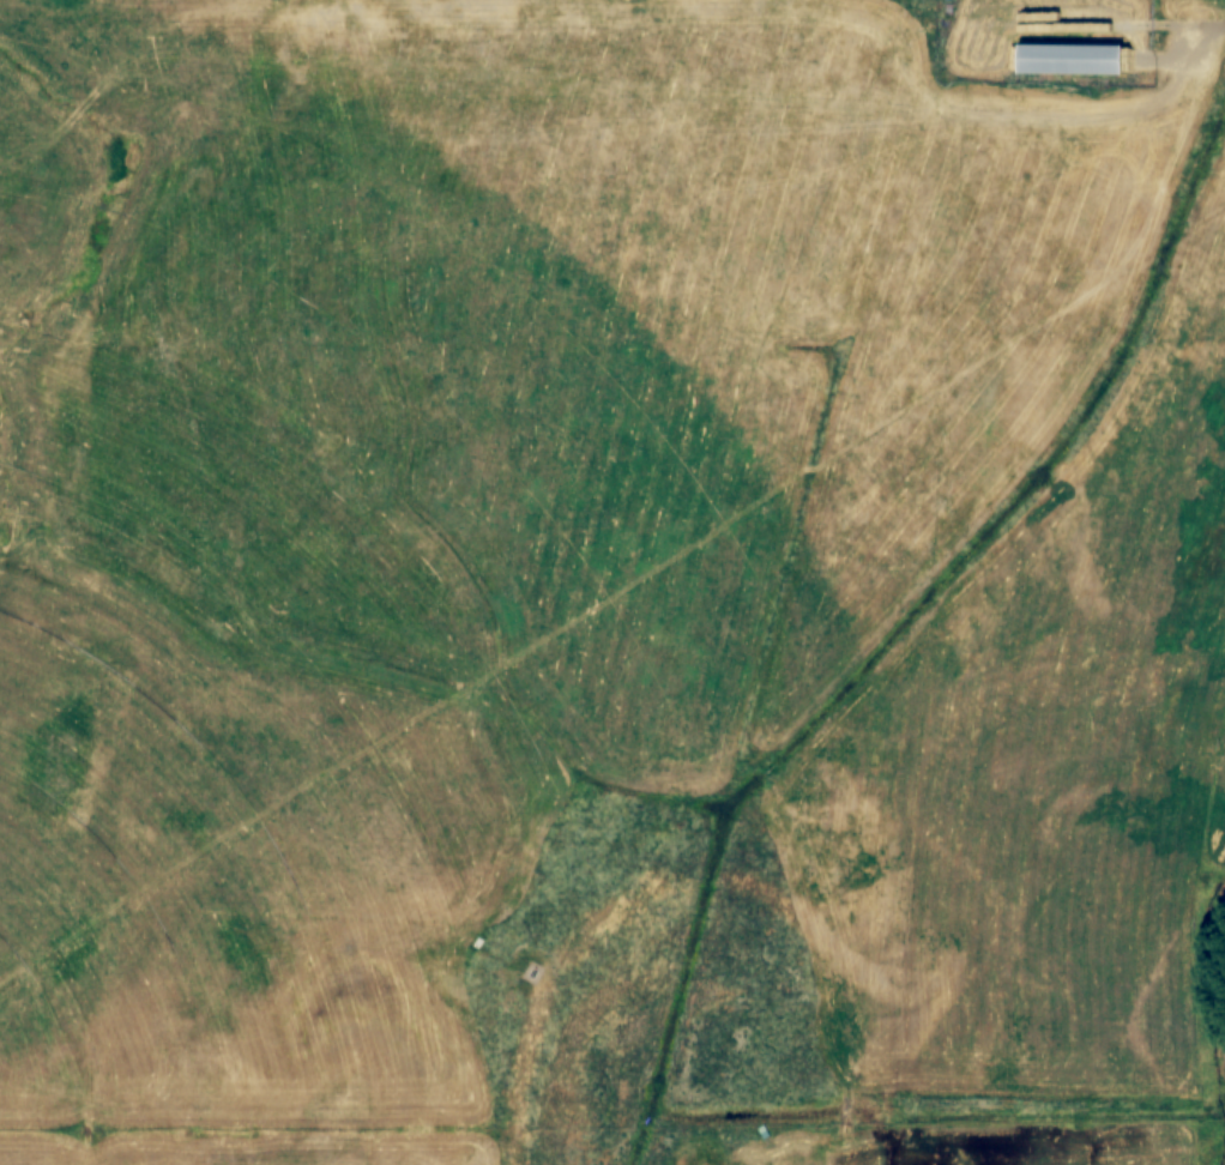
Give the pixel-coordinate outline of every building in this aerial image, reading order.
[(1123,46),(1017,46),(1017,75),(1123,75),(1123,46)]
